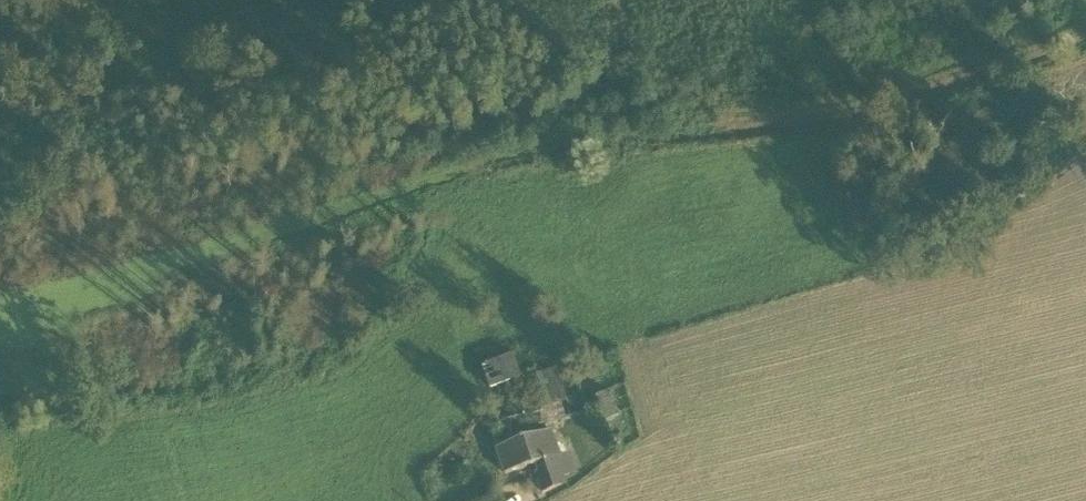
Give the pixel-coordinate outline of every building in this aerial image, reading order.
[(484,373),(490,391),(513,383),(505,365),(484,373)] [(549,404),(570,395),(558,366),(537,374),(549,404)] [(541,408),(546,423),(553,420),(542,393),(533,396),(522,400),(527,413),(541,408)] [(507,472),(541,461),(558,456),(562,454),(553,429),(549,431),(546,423),(541,408),(527,413),(492,425),(499,446),(507,472)] [(567,481),(558,456),(541,461),(548,483),(543,485),(546,491),(567,481)]
